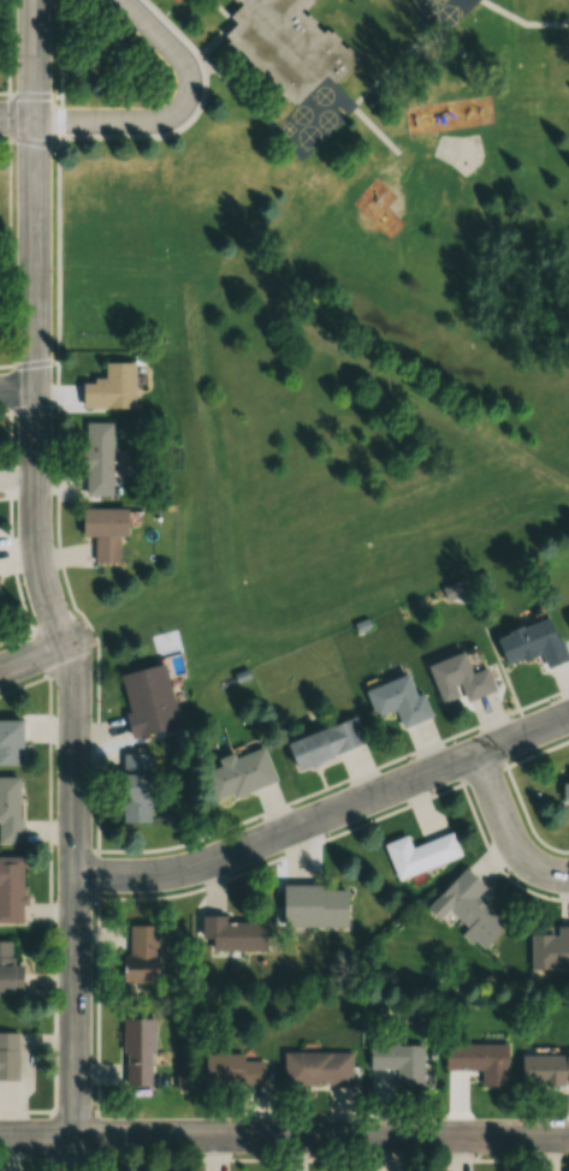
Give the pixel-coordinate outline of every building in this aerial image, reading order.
[(237,5),(232,0),(307,0),(295,12),(318,37),(325,30),(356,63),(334,84),(325,73),(289,108),(220,37),(232,25),(224,17),(237,5)] [(134,362),(103,362),(103,380),(81,380),(81,409),(134,409),(134,362)] [(111,496),(112,422),(83,422),(82,496),(111,496)] [(124,536),(124,508),(79,508),(79,536),(94,536),(94,562),(118,562),(118,536),(124,536)] [(565,661),(552,617),(494,635),(503,665),(540,653),(545,667),(565,661)] [(426,665),(440,704),(462,696),(464,702),(494,691),(486,667),(470,673),(462,652),(426,665)] [(128,738),(177,728),(164,663),(115,673),(128,738)] [(394,711),(400,728),(430,717),(421,692),(414,695),(407,674),(364,690),(374,718),(394,711)] [(281,742),(290,769),(364,744),(355,717),(318,729),(319,730),(281,742)] [(19,719),(0,719),(0,765),(19,765),(19,719)] [(274,781),(261,745),(216,761),(218,766),(201,772),(212,803),(274,781)] [(149,823),(150,753),(122,753),(121,823),(149,823)] [(20,843),(19,777),(0,777),(0,843),(20,843)] [(443,836),(454,860),(391,886),(375,850),(398,840),(403,852),(443,836)] [(22,922),(22,856),(0,856),(0,922),(22,922)] [(426,908),(438,919),(447,909),(467,928),(462,933),(480,950),(504,925),(475,898),(485,887),(463,867),(426,908)] [(280,928),(345,928),(345,886),(280,886),(280,928)] [(225,922),(225,916),(199,915),(199,951),(265,951),(265,922),(225,922)] [(156,925),(128,925),(127,958),(118,958),(118,981),(155,981),(156,925)] [(568,969),(568,926),(557,926),(557,935),(530,935),(530,969),(568,969)] [(20,992),(21,959),(10,959),(10,940),(0,940),(0,992),(20,992)] [(152,1086),(152,1018),(122,1018),(122,1086),(152,1086)] [(506,1086),(506,1043),(443,1043),(443,1069),(481,1069),(481,1086),(506,1086)] [(422,1044),(368,1044),(368,1069),(395,1069),(395,1083),(422,1083),(422,1044)] [(0,1049),(0,1081),(17,1081),(17,1049),(0,1049)] [(351,1053),(282,1053),(282,1087),(351,1087),(351,1053)] [(519,1054),(519,1084),(568,1084),(568,1054),(519,1054)] [(263,1086),(263,1055),(203,1055),(203,1086),(263,1086)]
